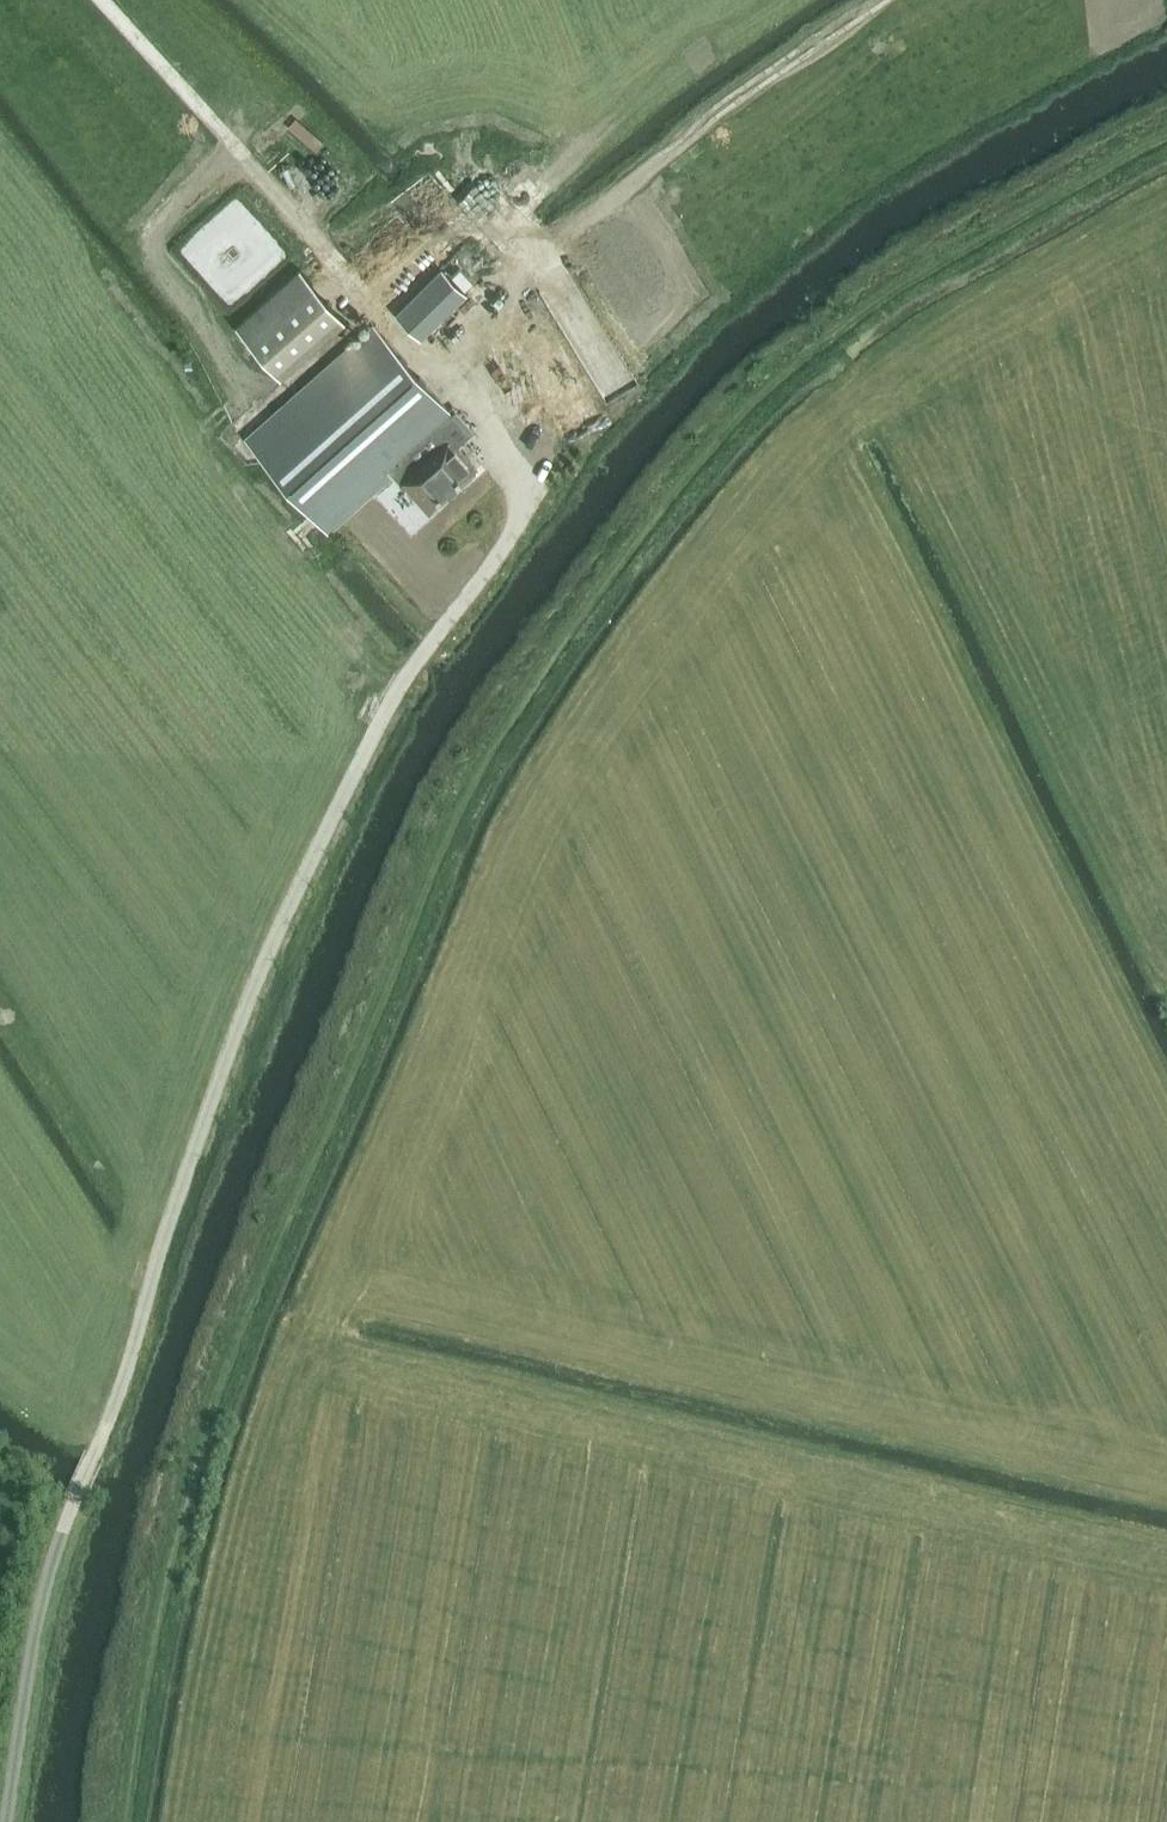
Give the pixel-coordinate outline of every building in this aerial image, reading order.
[(346,318),(301,266),(237,324),(282,375),(346,318)] [(421,338),(467,293),(442,268),(396,313),(421,338)] [(428,514),(478,469),(457,445),(470,433),(374,325),(246,438),(328,531),(392,474),(428,514)]
